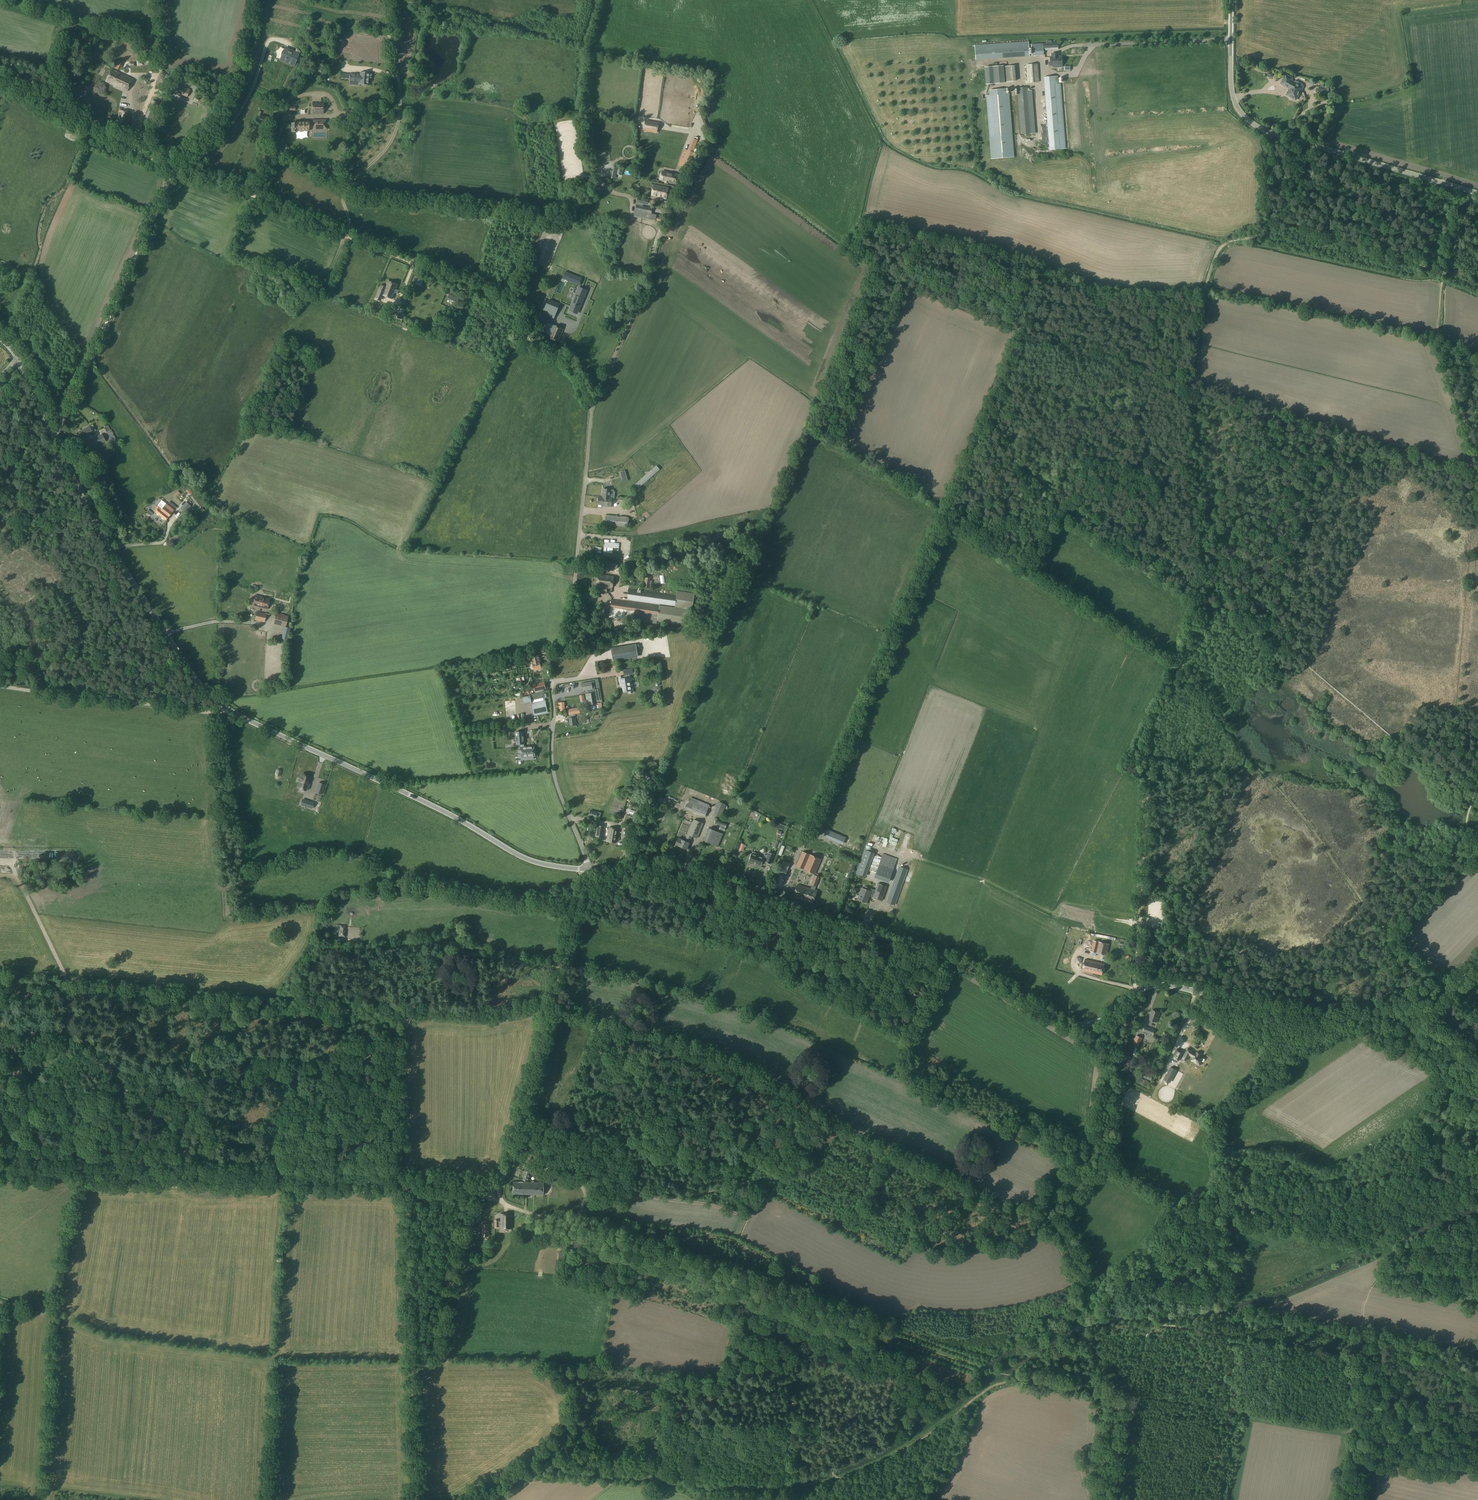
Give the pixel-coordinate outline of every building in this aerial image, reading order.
[(1028,40),(975,43),(975,49),(976,57),(976,60),(985,59),(1029,56),(1029,46),(1028,40)] [(1043,44),(1043,47),(1043,49),(1051,48),(1051,49),(1054,49),(1054,48),(1058,48),(1058,43),(1051,44),(1051,41),(1046,41),(1047,44),(1043,44)] [(1044,55),(1043,49),(1043,47),(1043,44),(1043,43),(1031,44),(1032,56),(1044,55)] [(285,48),(281,57),(290,61),(289,64),(294,66),(299,53),(294,51),(294,52),(290,50),(285,48)] [(1050,62),(1048,62),(1049,65),(1051,65),(1053,65),(1053,68),(1061,67),(1061,66),(1062,66),(1062,62),(1063,62),(1063,57),(1061,57),(1058,57),(1058,54),(1052,54),(1052,57),(1050,57),(1050,62)] [(1026,65),(1028,83),(1039,82),(1038,64),(1026,65)] [(1003,67),(1003,82),(1013,82),(1013,66),(1003,67)] [(127,91),(132,79),(111,69),(106,82),(127,91)] [(350,73),(349,81),(359,82),(359,84),(369,85),(370,79),(371,79),(371,74),(368,74),(369,73),(360,72),(360,74),(350,73)] [(1286,75),(1281,84),(1288,88),(1290,88),(1291,88),(1291,89),(1291,90),(1289,90),(1287,94),(1289,96),(1290,97),(1290,98),(1291,98),(1292,98),(1293,98),(1296,100),(1303,87),(1303,86),(1303,85),(1303,84),(1302,84),(1295,80),(1294,83),(1291,81),(1292,79),(1286,75)] [(1049,150),(1060,149),(1055,82),(1058,81),(1058,76),(1043,77),(1049,150)] [(1058,81),(1055,82),(1060,149),(1065,149),(1060,84),(1058,84),(1058,81)] [(187,97),(190,90),(175,84),(173,91),(187,97)] [(1021,134),(1031,133),(1027,87),(1017,88),(1021,134)] [(1326,89),(1316,88),(1315,95),(1325,96),(1326,89)] [(1013,157),(1009,94),(1006,94),(1005,89),(989,90),(990,95),(987,95),(991,159),(1013,157)] [(324,113),(323,102),(323,103),(320,103),(320,102),(319,102),(319,103),(317,103),(316,102),(316,103),(313,103),(313,102),(312,102),(312,114),(324,113)] [(128,123),(130,112),(119,110),(117,121),(128,123)] [(327,129),(326,119),(317,120),(317,123),(312,123),(312,124),(309,124),(309,122),(298,122),(298,124),(297,124),(297,123),(291,123),(291,132),(297,132),(297,130),(298,130),(298,131),(299,131),(299,132),(304,132),(304,131),(309,131),(309,128),(312,128),(312,129),(327,129)] [(657,132),(658,124),(646,122),(644,130),(657,132)] [(1034,129),(1035,146),(1043,146),(1043,128),(1034,129)] [(692,138),(687,150),(684,149),(678,166),(691,171),(697,154),(693,152),(698,140),(692,138)] [(668,184),(669,182),(675,183),(677,175),(663,172),(661,180),(665,181),(664,183),(668,184)] [(660,189),(661,186),(653,185),(651,196),(659,197),(661,189),(660,189)] [(661,189),(659,197),(666,199),(669,188),(661,186),(660,189),(661,189)] [(566,269),(548,272),(549,278),(567,275),(566,269)] [(575,282),(577,276),(570,274),(568,279),(575,282)] [(388,281),(382,295),(392,299),(398,285),(388,281)] [(578,312),(587,291),(578,287),(570,309),(578,312)] [(459,296),(450,292),(447,298),(456,302),(459,296)] [(548,300),(543,314),(548,316),(552,308),(557,310),(559,304),(548,300)] [(553,324),(548,338),(558,342),(564,329),(553,324)] [(93,424),(89,426),(77,432),(80,439),(92,433),(96,431),(93,424)] [(108,425),(104,427),(112,442),(116,440),(111,429),(110,430),(108,425)] [(102,433),(84,442),(88,450),(106,442),(102,433)] [(634,492),(660,469),(656,465),(630,488),(634,492)] [(106,495),(110,493),(112,493),(110,488),(108,489),(107,489),(103,478),(102,478),(100,479),(99,479),(106,495)] [(602,497),(610,498),(611,490),(603,489),(602,497)] [(204,505),(195,493),(191,497),(199,508),(204,505)] [(610,498),(602,497),(598,497),(598,504),(602,505),(602,506),(611,507),(612,498),(610,498)] [(186,501),(180,508),(185,513),(191,506),(186,501)] [(160,503),(159,505),(158,505),(153,510),(166,520),(168,517),(169,517),(174,510),(166,503),(164,506),(160,503)] [(642,521),(649,515),(647,513),(640,519),(642,521)] [(607,515),(606,525),(605,527),(607,528),(608,525),(628,527),(628,526),(631,526),(631,518),(629,518),(629,517),(607,515)] [(603,552),(601,567),(617,569),(619,548),(604,547),(603,552)] [(612,587),(613,576),(598,575),(597,585),(612,587)] [(615,618),(657,624),(657,621),(685,625),(688,609),(692,610),(694,593),(677,591),(677,595),(629,588),(627,600),(612,598),(609,617),(615,618)] [(269,599),(255,595),(253,606),(267,609),(269,599)] [(266,614),(257,611),(255,620),(264,622),(266,614)] [(281,639),(287,640),(290,628),(285,627),(288,617),(276,614),(274,624),(284,627),(281,639)] [(638,656),(637,651),(640,650),(639,644),(611,648),(613,660),(638,656)] [(532,669),(534,669),(534,670),(538,669),(538,668),(541,668),(539,660),(540,659),(539,655),(530,657),(527,658),(528,661),(531,660),(532,663),(533,663),(533,664),(531,665),(532,669)] [(619,677),(620,684),(622,683),(623,692),(628,691),(629,693),(633,692),(632,688),(630,688),(630,683),(632,682),(631,677),(630,677),(629,674),(633,673),(632,669),(624,670),(624,675),(625,675),(625,678),(623,679),(623,676),(619,677)] [(544,682),(533,685),(534,691),(545,688),(544,682)] [(591,682),(581,683),(583,690),(592,689),(591,682)] [(597,703),(595,692),(586,694),(587,705),(597,703)] [(548,712),(545,701),(532,704),(534,715),(548,712)] [(516,744),(521,744),(521,747),(522,759),(529,759),(529,756),(535,756),(534,746),(524,747),(523,744),(524,743),(523,731),(515,732),(516,744)] [(855,768),(861,754),(856,752),(850,766),(855,768)] [(307,784),(310,776),(303,774),(298,787),(305,790),(306,788),(308,789),(310,784),(307,784)] [(322,794),(325,784),(318,782),(315,792),(322,794)] [(284,799),(286,788),(281,786),(278,798),(284,799)] [(705,816),(710,805),(691,797),(686,809),(705,816)] [(312,808),(314,802),(302,799),(300,805),(312,808)] [(719,802),(714,815),(720,818),(726,804),(719,802)] [(626,807),(625,811),(622,810),(622,814),(633,816),(635,809),(626,807)] [(694,819),(684,841),(678,838),(675,845),(679,846),(686,849),(689,843),(692,836),(697,838),(703,823),(694,819)] [(724,831),(727,824),(716,820),(714,823),(721,826),(719,829),(724,831)] [(603,838),(605,826),(597,825),(595,836),(603,838)] [(616,843),(618,829),(609,828),(607,841),(616,843)] [(718,847),(723,834),(708,828),(703,841),(718,847)] [(846,837),(826,829),(823,836),(843,845),(846,837)] [(868,870),(876,873),(874,878),(888,883),(897,859),(882,854),(881,857),(877,856),(876,856),(873,855),(874,853),(864,849),(856,874),(865,877),(868,870)] [(917,859),(920,851),(915,849),(912,857),(917,859)] [(802,851),(796,866),(815,874),(816,872),(818,873),(820,869),(818,868),(821,859),(802,851)] [(753,852),(752,854),(751,854),(749,861),(761,865),(763,860),(765,861),(765,862),(771,864),(774,854),(768,852),(767,856),(764,855),(763,858),(756,855),(757,854),(753,852)] [(908,869),(899,866),(886,902),(895,905),(908,869)] [(811,884),(816,886),(819,877),(820,875),(816,874),(816,876),(814,875),(811,884)] [(887,886),(877,883),(875,890),(871,889),(870,891),(868,890),(869,888),(865,886),(864,889),(862,888),(857,899),(866,903),(869,896),(872,897),(882,901),(887,886)] [(814,890),(816,886),(811,884),(810,886),(812,886),(811,888),(797,884),(793,896),(812,903),(817,891),(814,890)] [(339,925),(338,937),(346,938),(346,930),(345,930),(346,926),(339,925)] [(1109,944),(1094,940),(1091,952),(1107,955),(1109,944)] [(1102,975),(1105,964),(1085,959),(1083,970),(1102,975)] [(1160,1013),(1152,1010),(1148,1020),(1156,1023),(1160,1013)] [(1143,1031),(1153,1035),(1154,1029),(1145,1026),(1143,1031)] [(1142,1037),(1136,1035),(1132,1045),(1139,1048),(1142,1037)] [(1178,1049),(1183,1051),(1188,1043),(1177,1038),(1174,1044),(1180,1047),(1178,1049)] [(1188,1047),(1184,1054),(1189,1057),(1190,1055),(1193,1057),(1192,1059),(1196,1061),(1195,1063),(1200,1065),(1202,1062),(1201,1061),(1203,1058),(1200,1057),(1201,1055),(1200,1055),(1201,1054),(1197,1052),(1197,1053),(1195,1052),(1195,1053),(1192,1051),(1193,1050),(1188,1047)] [(1173,1058),(1178,1061),(1183,1052),(1178,1049),(1173,1058)] [(1182,1073),(1186,1065),(1181,1062),(1177,1070),(1182,1073)] [(1169,1082),(1176,1070),(1171,1067),(1164,1079),(1169,1082)] [(544,1183),(513,1182),(513,1194),(543,1195),(544,1183)] [(512,1213),(500,1213),(500,1223),(495,1223),(495,1229),(500,1229),(512,1229),(512,1213)]
